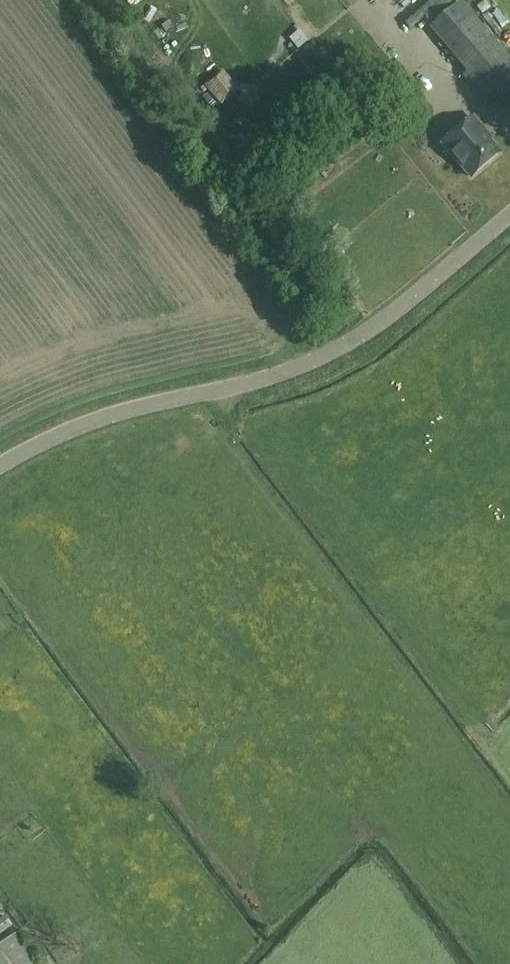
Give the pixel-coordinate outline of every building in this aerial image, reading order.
[(427,22),(471,74),(465,79),(491,110),(509,94),(509,64),(456,0),(454,0),(427,22)] [(298,50),(299,48),(308,41),(300,30),(289,39),(298,50)] [(303,49),(310,58),(320,51),(312,42),(303,49)] [(203,84),(219,95),(226,86),(211,74),(203,84)] [(443,143),(471,177),(500,153),(483,134),(485,132),(473,118),(443,143)] [(259,146),(246,128),(231,139),(244,157),(259,146)] [(17,933),(0,946),(0,963),(40,963),(17,933)]
